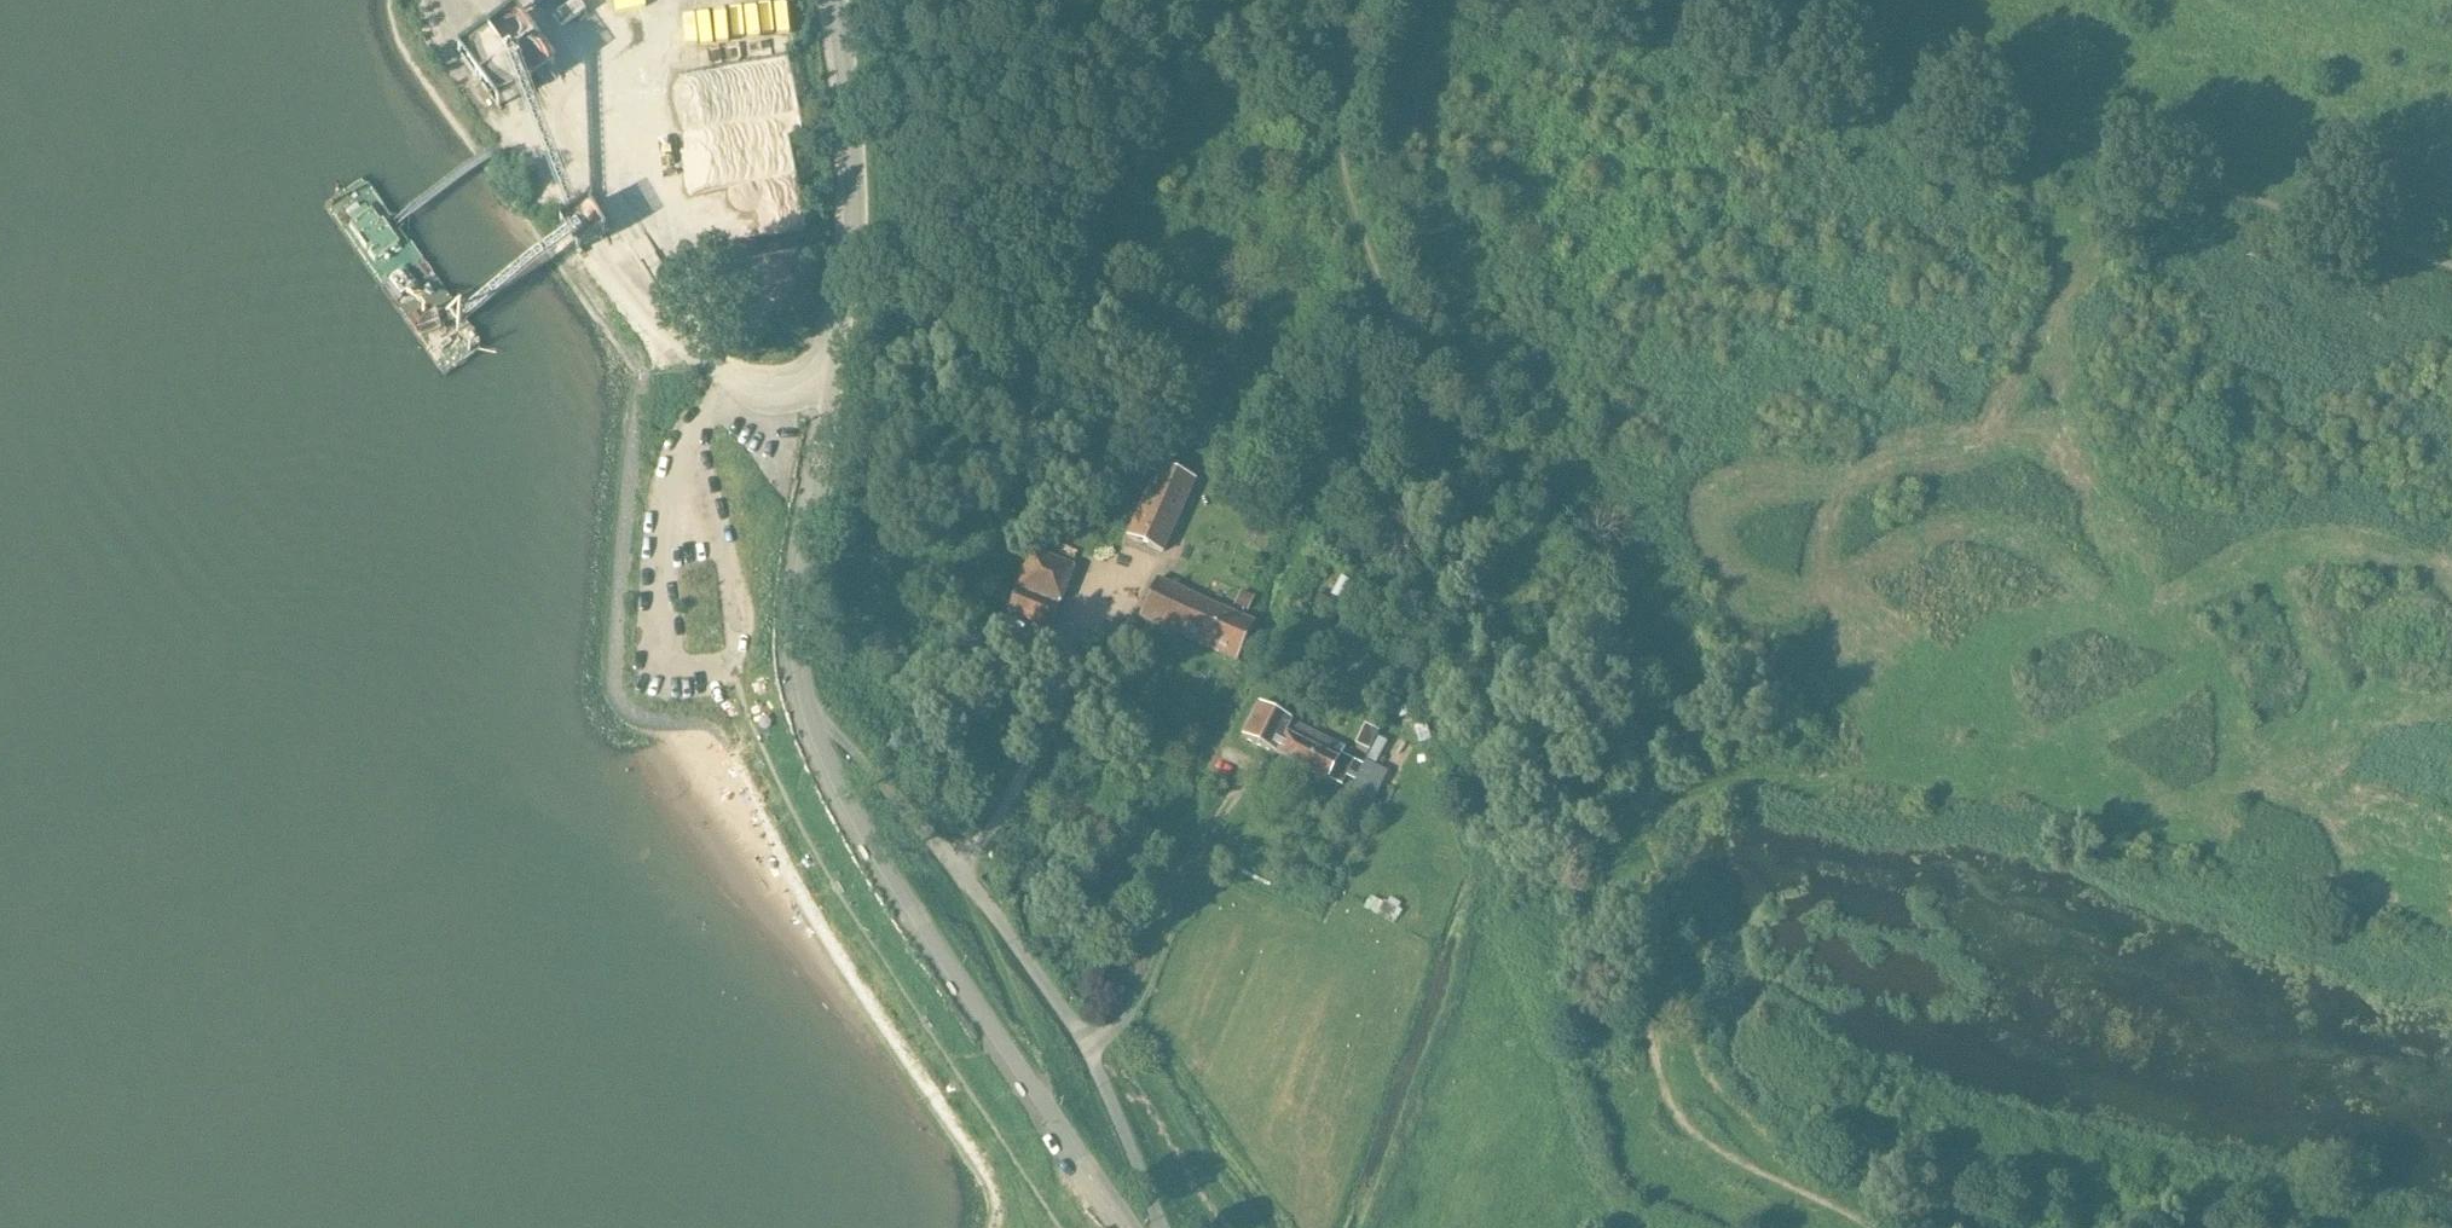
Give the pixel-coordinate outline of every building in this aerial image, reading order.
[(555,11),(572,0),(549,0),(555,11)] [(577,2),(557,15),(553,18),(561,29),(585,14),(577,2)] [(705,45),(725,42),(721,14),(700,17),(705,45)] [(488,93),(544,63),(519,15),(463,45),(488,93)] [(749,119),(799,109),(788,57),(739,67),(749,119)] [(748,241),(801,230),(797,211),(784,214),(776,173),(751,178),(755,197),(736,201),(733,185),(721,187),(729,227),(744,224),(748,241)] [(1160,551),(1193,481),(1157,465),(1125,534),(1160,551)] [(1048,627),(1075,568),(1033,550),(1031,554),(1018,586),(1008,610),(1048,627)] [(1179,635),(1196,598),(1155,579),(1138,616),(1179,635)] [(1241,593),(1234,606),(1246,612),(1253,599),(1241,593)] [(1253,623),(1232,613),(1225,611),(1209,603),(1196,598),(1179,635),(1235,662),(1253,623)] [(1344,749),(1257,705),(1241,738),(1328,782),(1333,771),(1346,778),(1351,766),(1353,762),(1341,756),(1344,749)] [(1402,764),(1413,742),(1399,734),(1398,736),(1382,728),(1372,747),(1387,756),(1402,764)] [(1369,798),(1381,772),(1363,764),(1360,771),(1355,782),(1346,778),(1340,790),(1343,801),(1361,812),(1369,798)] [(1355,782),(1360,771),(1351,766),(1346,778),(1355,782)]
